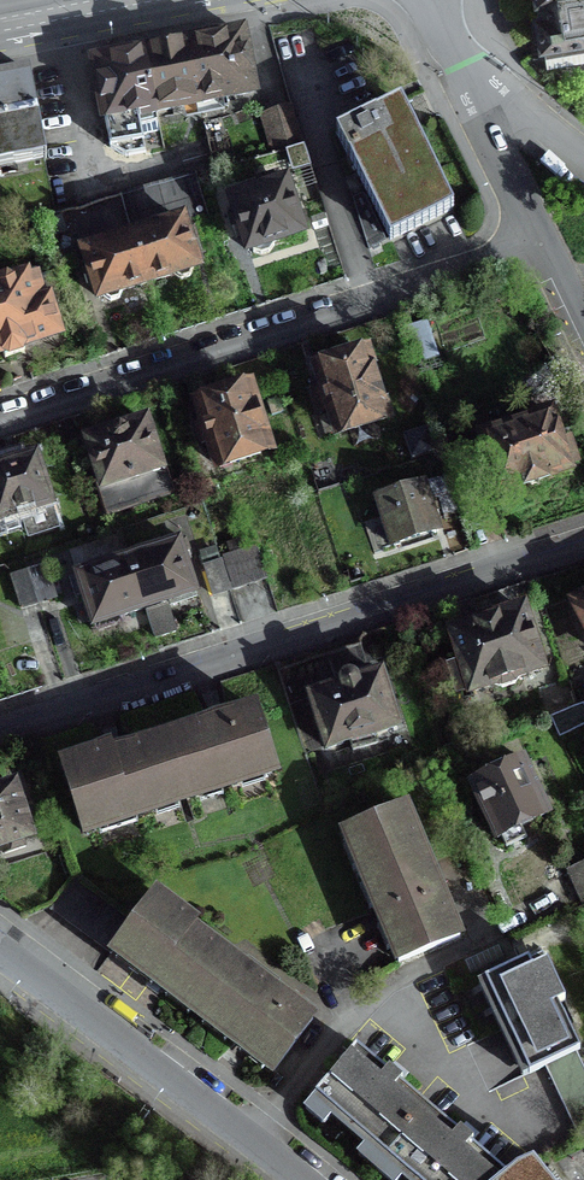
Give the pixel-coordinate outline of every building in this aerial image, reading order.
[(538,16),(535,17),(538,36),(540,48),(583,41),(583,0),(535,0),(538,16)] [(246,61),(240,35),(93,65),(99,95),(109,148),(130,157),(138,155),(131,118),(252,94),(246,61)] [(45,160),(28,74),(0,79),(0,169),(45,160)] [(389,240),(450,210),(407,123),(399,105),(375,117),(374,115),(335,135),(347,160),(349,159),(389,240)] [(274,154),(301,145),(290,108),(263,117),(274,154)] [(227,218),(231,229),(234,228),(238,226),(246,252),(250,251),(252,255),(259,257),(267,255),(272,249),(271,244),(300,235),(284,185),(279,187),(275,176),(256,183),(259,194),(230,203),(234,216),(227,218)] [(191,270),(195,269),(188,244),(191,243),(195,242),(192,231),(184,233),(181,222),(151,231),(149,224),(129,231),(109,237),(112,244),(82,253),(86,265),(79,267),(82,277),(86,276),(89,275),(97,300),(101,299),(101,300),(109,304),(117,302),(121,294),(120,293),(146,284),(172,276),(173,277),(180,282),(188,279),(192,271),(191,270)] [(0,289),(0,351),(16,346),(56,334),(39,277),(0,289)] [(343,364),(316,373),(322,391),(318,393),(313,394),(319,413),(328,411),(336,435),(385,419),(365,357),(362,358),(356,356),(348,359),(343,364)] [(249,393),(197,409),(202,424),(198,426),(194,427),(199,446),(208,443),(215,467),(267,450),(249,393)] [(559,446),(549,416),(516,427),(481,438),(483,444),(453,454),(460,476),(490,466),(498,493),(526,484),(528,490),(541,485),(539,479),(577,467),(569,443),(559,446)] [(123,431),(122,429),(117,431),(106,434),(107,436),(86,443),(101,487),(98,488),(107,516),(170,495),(161,467),(158,468),(144,424),(123,431)] [(0,461),(0,521),(4,519),(5,524),(23,518),(29,537),(58,527),(35,458),(21,463),(18,455),(0,461)] [(392,548),(436,535),(430,515),(433,513),(436,512),(433,503),(426,505),(420,486),(377,500),(392,548)] [(177,544),(126,561),(76,577),(84,603),(95,634),(120,626),(118,619),(143,611),(193,594),(184,567),(177,544)] [(219,561),(220,562),(202,568),(211,597),(220,594),(229,591),(249,584),(264,580),(255,549),(219,561)] [(46,601),(55,599),(44,566),(26,572),(9,578),(19,610),(29,607),(46,601)] [(573,605),(583,627),(583,600),(573,605)] [(521,611),(492,620),(489,612),(483,614),(476,616),(479,625),(450,634),(469,694),(492,686),(500,690),(513,686),(518,678),(541,671),(521,611)] [(395,728),(379,676),(356,683),(353,674),(345,677),(336,680),(339,689),(310,698),(326,750),(348,743),(351,753),(376,745),(373,735),(395,728)] [(583,726),(583,711),(582,706),(549,719),(558,739),(583,726)] [(223,722),(158,743),(119,756),(110,759),(108,752),(61,767),(83,835),(178,804),(274,773),(254,712),(223,722)] [(545,816),(520,764),(472,787),(496,839),(499,838),(505,849),(516,843),(524,839),(519,828),(545,816)] [(0,847),(2,852),(3,856),(24,849),(21,841),(29,838),(25,827),(27,827),(21,808),(19,809),(12,788),(0,792),(0,847)] [(402,809),(343,834),(397,964),(456,939),(432,881),(437,878),(435,872),(432,866),(427,868),(402,809)] [(567,873),(583,908),(583,865),(567,873)] [(311,1022),(230,962),(188,931),(193,925),(153,895),(111,952),(151,982),(192,1013),(232,1043),(273,1072),(311,1022)] [(563,1002),(545,965),(539,967),(531,971),(526,962),(484,982),(529,1075),(571,1055),(549,1009),(563,1002)] [(384,1155),(413,1179),(501,1179),(505,1177),(469,1146),(472,1143),(466,1138),(459,1132),(456,1135),(424,1108),(398,1086),(401,1082),(394,1077),(388,1071),(385,1075),(355,1049),(315,1096),(384,1155)] [(577,1060),(546,1075),(577,1138),(583,1135),(583,1074),(577,1060)] [(532,1161),(515,1169),(505,1177),(501,1179),(547,1179),(532,1161)]
